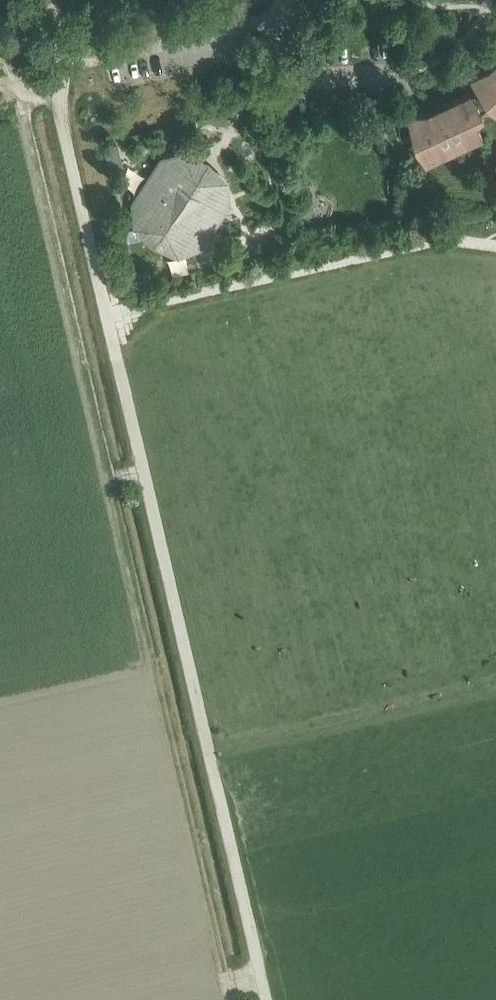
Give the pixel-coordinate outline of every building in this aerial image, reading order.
[(489,68),(470,76),(479,91),(471,95),(483,115),(493,108),(495,111),(495,61),(489,68)] [(483,115),(471,95),(469,93),(427,112),(407,114),(397,115),(399,131),(400,133),(411,130),(415,145),(425,144),(432,158),(482,136),(476,122),(483,115)] [(129,152),(127,141),(118,143),(120,154),(129,152)] [(161,162),(132,206),(143,233),(167,249),(197,249),(226,205),(226,204),(229,200),(225,191),(219,177),(217,172),(211,173),(204,175),(197,170),(194,157),(174,157),(173,157),(164,157),(161,162)]
